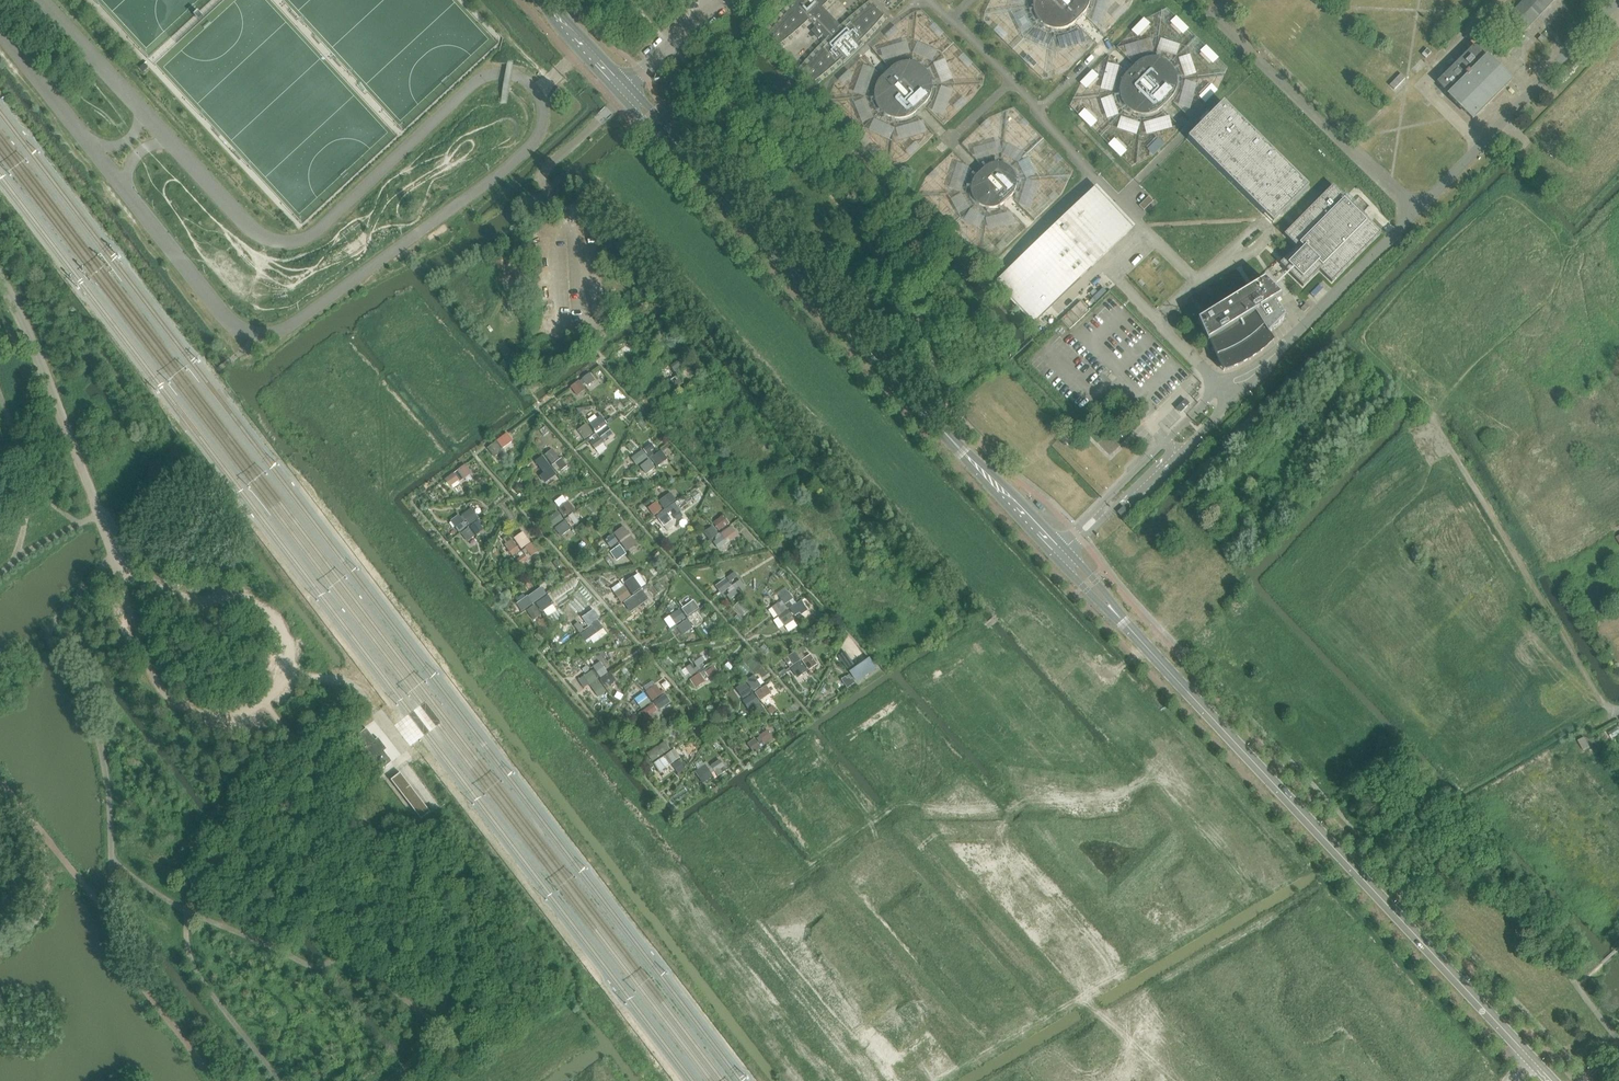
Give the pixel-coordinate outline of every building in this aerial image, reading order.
[(803,71),(802,71),(806,74),(810,78),(813,82),(820,77),(827,71),(834,66),(840,60),(844,64),(863,45),(860,42),(866,36),(872,29),(878,23),(883,16),(880,13),(875,8),(876,8),(873,5),(866,10),(862,13),(855,18),(849,24),(842,30),(835,22),(829,16),(822,8),(828,2),(830,0),(793,0),(788,4),(791,8),(785,14),(779,20),(774,27),(768,34),(771,37),(776,41),(776,42),(778,45),(786,40),(792,34),(799,29),(806,23),(809,20),(815,27),(811,31),(819,39),(823,35),(829,42),(823,48),(820,51),(814,57),(808,64),(803,71)] [(1090,0),(1034,0),(1034,2),(1034,6),(1035,10),(1036,14),(1038,18),(1041,21),(1044,24),(1048,26),(1052,27),(1056,28),(1060,28),(1064,27),(1068,25),(1072,23),(1075,20),(1083,12),(1086,9),(1088,5),(1089,1),(1090,0)] [(1501,22),(1518,38),(1553,0),(1522,0),(1501,22)] [(1439,82),(1439,83),(1450,94),(1449,95),(1473,119),(1477,115),(1481,111),(1502,90),(1508,84),(1509,83),(1511,81),(1487,58),(1493,52),(1481,41),(1449,72),(1446,75),(1443,78),(1442,80),(1439,82)] [(1426,58),(1431,53),(1427,49),(1422,54),(1426,58)] [(1138,63),(1135,66),(1132,69),(1127,74),(1124,78),(1122,81),(1121,85),(1120,90),(1120,94),(1121,98),(1122,102),(1124,106),(1127,109),(1130,112),(1134,114),(1138,115),(1142,116),(1147,116),(1151,115),(1155,114),(1159,112),(1162,109),(1170,100),(1173,97),(1175,93),(1176,89),(1177,85),(1177,81),(1176,76),(1175,73),(1173,69),(1170,65),(1167,63),(1163,61),(1159,59),(1155,58),(1150,58),(1146,59),(1142,61),(1138,63)] [(875,94),(875,98),(876,102),(877,106),(879,110),(882,113),(885,116),(889,118),(893,119),(897,120),(901,120),(905,120),(909,118),(913,116),(916,113),(925,105),(927,102),(929,99),(931,95),(932,91),(932,86),(931,82),(930,78),(928,74),(925,71),(922,68),(918,66),(915,65),(910,64),(906,64),(902,65),(898,66),(894,68),(891,71),(883,79),(880,82),(878,86),(876,89),(875,94)] [(1394,90),(1406,78),(1401,74),(1390,86),(1394,90)] [(1224,103),(1188,139),(1262,213),(1273,224),(1309,188),(1297,177),(1224,103)] [(1011,171),(1010,170),(1009,169),(1007,168),(1006,167),(1004,166),(1003,165),(1001,165),(1000,164),(998,164),(996,164),(995,164),(993,164),(991,164),(990,165),(988,165),(986,166),(985,167),(984,168),(982,169),(976,176),(975,177),(973,178),(973,180),(972,181),(971,183),(971,184),(970,186),(970,188),(970,189),(970,191),(970,193),(970,194),(971,196),(971,198),(972,199),(973,201),(974,202),(975,203),(976,204),(978,205),(979,206),(981,207),(982,208),(984,208),(985,209),(987,209),(989,209),(991,209),(992,209),(994,209),(996,208),(997,207),(999,207),(1000,206),(1001,205),(1003,204),(1009,197),(1011,196),(1012,195),(1013,193),(1013,192),(1014,190),(1015,189),(1015,187),(1015,185),(1015,184),(1015,182),(1015,180),(1015,179),(1014,177),(1014,175),(1013,174),(1012,172),(1011,171)] [(1332,282),(1381,233),(1333,186),(1284,235),(1297,248),(1280,264),(1303,287),(1319,270),(1332,282)] [(111,198),(105,191),(102,193),(108,201),(111,198)] [(1035,321),(1131,229),(1095,191),(999,283),(1035,321)] [(1211,342),(1220,363),(1224,373),(1235,369),(1246,363),(1256,357),(1265,350),(1274,342),(1266,329),(1271,326),(1273,330),(1286,318),(1276,301),(1282,297),(1265,280),(1198,321),(1208,343),(1211,342)] [(1089,311),(1081,302),(1061,320),(1070,329),(1089,311)] [(1306,304),(1301,309),(1304,313),(1310,307),(1306,304)] [(595,380),(590,374),(590,373),(582,379),(580,381),(582,384),(585,382),(588,386),(595,380)] [(586,390),(580,382),(579,381),(570,387),(577,396),(586,390)] [(1190,404),(1185,400),(1176,409),(1181,413),(1190,404)] [(596,433),(607,424),(601,416),(590,424),(596,433)] [(585,440),(594,434),(586,424),(578,431),(585,440)] [(607,426),(598,434),(604,442),(613,434),(607,426)] [(508,433),(496,443),(499,447),(501,450),(514,441),(508,433)] [(595,434),(591,437),(594,441),(590,443),(593,448),(601,442),(598,437),(595,434)] [(499,447),(496,443),(487,449),(494,458),(503,452),(499,447)] [(646,454),(649,458),(651,457),(653,455),(651,453),(650,451),(654,448),(651,445),(644,450),(646,454)] [(545,455),(552,464),(560,459),(553,449),(545,455)] [(642,450),(631,458),(637,466),(648,458),(642,450)] [(661,451),(652,458),(657,466),(667,459),(661,451)] [(543,456),(535,461),(544,473),(540,476),(545,483),(557,475),(552,468),(543,456)] [(555,463),(551,466),(552,468),(554,470),(555,469),(558,467),(561,470),(566,466),(561,459),(555,463)] [(650,460),(640,466),(646,475),(656,468),(650,460)] [(457,477),(455,474),(451,477),(454,481),(450,484),(453,487),(460,482),(457,477)] [(664,509),(677,501),(671,493),(659,502),(664,509)] [(565,518),(575,510),(568,501),(558,509),(565,518)] [(656,503),(648,508),(654,516),(662,510),(656,503)] [(681,511),(675,504),(675,503),(668,508),(671,512),(674,516),(679,513),(681,511)] [(1122,517),(1128,512),(1124,507),(1118,513),(1122,517)] [(664,511),(661,514),(663,517),(667,514),(668,514),(671,512),(668,508),(664,511)] [(471,509),(462,515),(469,525),(478,518),(471,509)] [(557,512),(546,520),(552,528),(563,520),(557,512)] [(679,513),(674,516),(677,521),(682,518),(679,513)] [(667,514),(663,517),(659,520),(664,527),(673,521),(668,514),(667,514)] [(564,520),(567,524),(571,521),(574,525),(577,522),(572,515),(568,517),(564,520)] [(713,523),(719,532),(730,524),(724,515),(713,523)] [(458,516),(451,521),(459,532),(466,526),(458,516)] [(470,527),(477,536),(484,530),(480,525),(482,523),(480,520),(478,522),(478,521),(470,527)] [(561,537),(571,530),(565,521),(555,528),(561,537)] [(620,542),(630,535),(624,526),(614,534),(620,542)] [(704,533),(710,541),(716,537),(719,535),(719,534),(713,526),(704,533)] [(721,534),(727,544),(738,536),(732,527),(721,534)] [(468,542),(475,536),(469,528),(461,534),(468,542)] [(514,539),(522,550),(531,543),(523,532),(514,539)] [(727,544),(721,534),(720,533),(719,534),(719,535),(716,537),(717,538),(715,539),(716,541),(713,543),(719,550),(727,544)] [(611,548),(619,543),(612,534),(605,540),(611,548)] [(627,552),(637,544),(631,536),(621,544),(627,552)] [(513,557),(520,551),(512,540),(504,545),(513,557)] [(532,544),(525,549),(531,557),(538,552),(532,544)] [(620,545),(610,552),(617,561),(626,554),(620,545)] [(524,554),(522,551),(518,554),(521,558),(517,561),(519,564),(527,559),(524,554)] [(735,572),(726,578),(729,583),(738,577),(735,572)] [(641,588),(634,577),(625,583),(633,594),(642,588),(641,588)] [(716,586),(721,594),(732,587),(726,579),(716,586)] [(732,586),(732,587),(735,591),(739,588),(742,592),(746,589),(740,580),(732,586)] [(614,593),(622,604),(631,597),(624,586),(614,593)] [(735,591),(732,587),(729,589),(732,593),(728,595),(731,599),(738,594),(736,591),(735,591)] [(533,604),(547,594),(542,588),(528,597),(533,604)] [(634,596),(640,605),(643,602),(644,603),(650,599),(643,589),(634,596)] [(788,608),(792,606),(793,605),(791,601),(793,599),(790,595),(782,600),(788,608)] [(640,605),(634,596),(625,602),(632,612),(640,606),(640,605)] [(519,603),(516,604),(522,612),(533,604),(527,597),(526,598),(519,603)] [(548,597),(537,604),(543,612),(554,604),(548,597)] [(694,601),(682,609),(688,617),(691,615),(699,609),(694,601)] [(772,608),(778,617),(788,609),(785,605),(781,607),(778,603),(772,608)] [(788,608),(791,612),(795,609),(798,613),(801,611),(796,603),(793,605),(792,606),(788,608)] [(535,605),(527,611),(534,621),(542,615),(535,605)] [(588,626),(600,618),(594,610),(582,618),(588,626)] [(686,619),(680,610),(669,617),(676,626),(686,619)] [(788,610),(778,617),(785,627),(795,620),(788,610)] [(684,635),(693,628),(688,620),(678,627),(684,635)] [(598,621),(592,625),(593,627),(594,629),(597,632),(597,633),(603,629),(598,621)] [(579,633),(583,630),(577,623),(574,625),(579,633)] [(586,634),(582,637),(586,642),(597,634),(597,633),(597,632),(594,629),(593,627),(585,632),(586,634)] [(795,653),(798,656),(806,651),(803,647),(795,653)] [(795,652),(784,660),(790,669),(801,661),(800,661),(798,657),(795,653),(795,652)] [(856,683),(877,669),(869,659),(856,668),(845,652),(838,657),(849,673),(853,678),(856,682),(856,683)] [(803,660),(810,670),(817,665),(810,655),(803,660)] [(702,658),(694,663),(697,667),(699,671),(704,668),(701,664),(704,661),(702,658)] [(593,667),(601,678),(608,673),(600,662),(593,667)] [(801,662),(791,669),(797,679),(807,672),(801,662)] [(713,665),(700,674),(703,678),(707,675),(709,677),(717,672),(714,667),(713,665)] [(686,668),(691,676),(695,674),(699,671),(697,667),(693,670),(690,666),(686,668)] [(592,671),(584,677),(590,685),(593,689),(598,697),(606,692),(592,671)] [(602,680),(600,681),(603,685),(607,682),(609,686),(613,683),(616,681),(611,673),(608,675),(604,678),(602,680)] [(700,674),(691,681),(696,689),(706,682),(703,678),(700,674)] [(847,689),(856,683),(856,682),(853,678),(852,678),(850,674),(846,677),(841,680),(847,689)] [(755,677),(748,682),(755,692),(762,687),(755,677)] [(746,683),(737,689),(743,699),(745,698),(752,693),(747,685),(746,683)] [(772,693),(766,685),(755,693),(760,701),(772,693)] [(647,693),(653,701),(662,695),(656,686),(656,687),(647,693)] [(643,694),(636,700),(642,709),(650,703),(643,694)] [(747,699),(744,702),(750,710),(760,704),(754,695),(747,699)] [(665,696),(655,703),(660,710),(670,703),(665,696)] [(653,705),(642,713),(648,723),(655,718),(652,715),(658,711),(653,705)] [(367,729),(358,736),(367,747),(364,750),(373,761),(376,759),(384,769),(392,762),(384,752),(387,750),(379,739),(376,741),(367,729)] [(760,736),(759,736),(759,737),(765,745),(773,739),(769,735),(767,731),(760,736)] [(747,744),(754,753),(765,745),(759,737),(757,739),(759,742),(758,743),(755,739),(747,744)] [(1584,738),(1578,741),(1584,751),(1590,748),(1584,738)] [(657,747),(662,755),(671,750),(665,742),(657,747)] [(662,755),(657,747),(656,747),(647,754),(653,762),(662,755)] [(666,756),(671,764),(681,758),(675,749),(666,756)] [(671,764),(666,756),(654,764),(660,772),(671,764)] [(711,766),(710,767),(717,777),(718,776),(718,777),(723,774),(723,773),(727,771),(724,767),(725,767),(720,760),(711,766)] [(706,767),(696,773),(703,784),(713,777),(709,772),(706,767)] [(431,813),(400,773),(391,781),(421,820),(431,813)]
